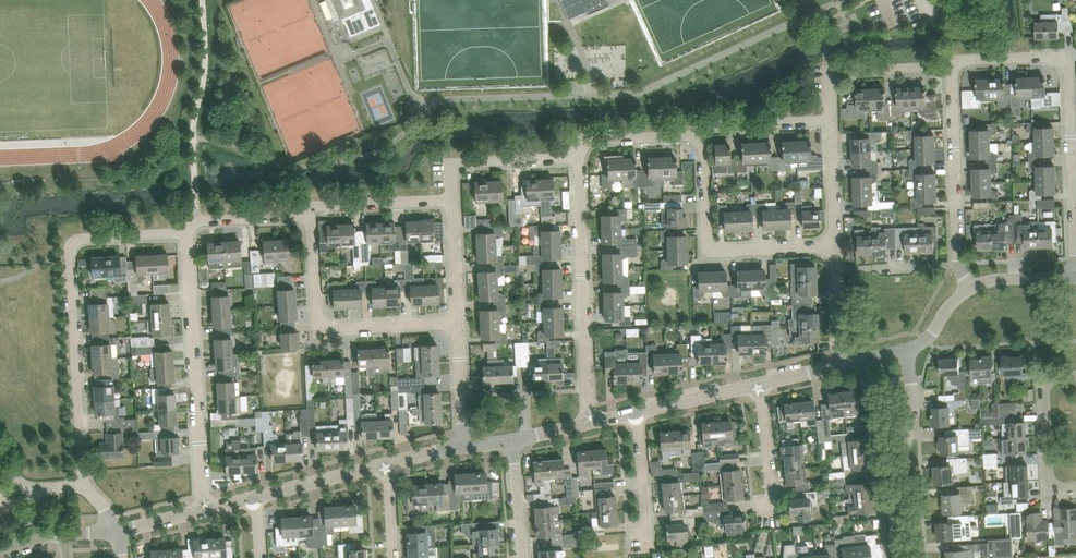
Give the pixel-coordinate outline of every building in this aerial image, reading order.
[(350,37),(381,24),(371,0),(332,0),(340,19),(344,18),(346,23),(345,23),(350,37)] [(606,0),(560,0),(568,20),(588,11),(588,13),(588,14),(609,5),(609,4),(608,5),(606,0)] [(1062,7),(1063,20),(1063,31),(1073,31),(1071,20),(1068,7),(1062,7)] [(1053,22),(1052,14),(1041,15),(1041,22),(1035,22),(1036,38),(1059,38),(1059,22),(1053,22)] [(1045,77),(1031,78),(1032,99),(1042,99),(1042,105),(1052,105),(1052,92),(1045,92),(1045,77)] [(1004,78),(991,79),(991,101),(1002,100),(1002,107),(1012,106),(1011,93),(1005,93),(1004,78)] [(1018,93),(1011,93),(1012,106),(1021,106),(1021,100),(1032,99),(1031,78),(1017,78),(1018,93)] [(971,108),(981,107),(981,101),(991,101),(991,79),(977,79),(977,94),(971,94),(971,108)] [(925,87),(911,88),(912,109),(918,109),(918,111),(920,112),(923,112),(923,115),(932,115),(932,119),(937,119),(937,102),(925,102),(925,87)] [(885,88),(871,89),(872,111),(878,110),(878,119),(892,119),(891,116),(893,116),(892,103),(885,103),(885,88)] [(898,103),(892,103),(893,116),(902,116),(902,110),(912,109),(911,88),(898,88),(898,103)] [(858,104),(851,104),(846,105),(846,114),(851,114),(852,118),(866,117),(865,111),(872,111),(871,89),(857,89),(858,104)] [(1040,122),(1028,122),(1028,131),(1036,134),(1036,141),(1054,141),(1054,127),(1040,128),(1040,122)] [(971,130),(972,144),(989,143),(989,136),(997,133),(996,124),(985,124),(985,130),(971,130)] [(920,130),(909,130),(909,139),(917,142),(917,149),(935,149),(934,135),(921,135),(920,130)] [(852,138),(853,152),(871,152),(870,145),(878,141),(877,132),(866,132),(866,138),(852,138)] [(809,140),(796,141),(797,163),(803,162),(803,169),(823,168),(822,157),(817,157),(817,155),(810,155),(809,140)] [(783,156),(776,157),(777,170),(791,169),(790,163),(797,163),(796,141),(782,141),(783,156)] [(1029,152),(1029,161),(1041,161),(1041,155),(1054,155),(1054,141),(1036,141),(1036,148),(1029,152)] [(769,142),(755,143),(756,164),(767,164),(767,170),(777,170),(776,157),(770,157),(769,142)] [(742,158),(736,159),(737,172),(746,171),(746,165),(756,164),(755,143),(742,143),(742,158)] [(997,143),(989,143),(972,144),(972,158),(986,157),(986,163),(998,162),(997,143)] [(715,145),(716,164),(711,164),(711,173),(737,172),(736,159),(729,159),(729,144),(715,145)] [(910,160),(910,169),(922,168),(922,163),(935,162),(935,149),(917,149),(917,156),(910,160)] [(871,152),(853,152),(853,166),(867,165),(867,171),(879,171),(878,162),(871,159),(871,152)] [(675,156),(662,157),(663,179),(673,178),(673,185),(683,184),(683,171),(676,171),(675,156)] [(649,172),(642,173),(642,186),(653,186),(652,179),(663,179),(662,157),(648,158),(649,172)] [(635,158),(622,159),(623,180),(633,180),(633,186),(642,186),(642,173),(636,173),(635,158)] [(603,188),(612,187),(612,181),(623,180),(622,159),(608,159),(609,174),(602,174),(603,188)] [(1041,161),(1029,161),(1029,170),(1037,173),(1037,180),(1055,179),(1055,166),(1041,166),(1041,161)] [(972,169),(973,182),(991,182),(991,175),(998,171),(998,162),(986,163),(986,168),(972,169)] [(922,168),(910,169),(910,177),(918,181),(918,188),(936,187),(936,173),(922,174),(922,168)] [(854,177),(854,191),(872,190),(872,183),(879,180),(879,171),(867,171),(867,176),(854,177)] [(546,179),(540,179),(541,198),(555,197),(554,178),(553,178),(553,176),(546,176),(546,179)] [(527,179),(527,190),(527,199),(541,198),(540,179),(539,179),(539,177),(533,177),(533,179),(527,179)] [(495,181),(489,181),(490,200),(504,200),(503,181),(502,181),(502,178),(495,179),(495,181)] [(476,201),(487,201),(490,200),(489,181),(488,181),(488,179),(482,179),(482,182),(475,182),(476,201)] [(1055,179),(1037,180),(1037,187),(1030,190),(1030,200),(1038,199),(1038,200),(1042,200),(1042,193),(1056,193),(1055,179)] [(991,182),(973,182),(973,196),(987,196),(987,202),(991,202),(991,201),(999,201),(999,192),(991,189),(991,182)] [(936,187),(918,188),(918,194),(911,198),(911,207),(918,207),(918,208),(923,208),(923,201),(937,201),(936,187)] [(872,190),(854,191),(855,204),(868,204),(869,210),(872,210),(872,209),(880,209),(880,200),(872,197),(872,190)] [(516,199),(509,199),(510,226),(517,226),(516,210),(516,199)] [(1055,199),(1042,200),(1038,200),(1038,208),(1055,207),(1055,199)] [(783,210),(776,210),(777,228),(790,227),(790,213),(796,213),(795,203),(795,201),(786,202),(783,210)] [(664,202),(643,203),(643,209),(658,209),(658,210),(662,210),(663,226),(671,226),(685,225),(685,214),(683,214),(683,208),(679,208),(679,202),(671,202),(664,202)] [(744,211),(737,212),(738,230),(752,229),(751,215),(757,215),(756,203),(747,204),(744,211)] [(765,203),(756,203),(757,215),(762,215),(763,229),(777,228),(776,210),(769,210),(765,203)] [(730,212),(727,205),(718,205),(718,217),(724,217),(724,230),(738,230),(737,212),(730,212)] [(812,205),(802,206),(802,211),(802,216),(803,227),(819,226),(819,220),(824,220),(824,208),(823,208),(823,210),(812,211),(812,205)] [(602,215),(602,229),(620,228),(620,221),(627,218),(627,209),(616,209),(616,215),(602,215)] [(1014,214),(1014,217),(1015,240),(1025,239),(1025,247),(1039,247),(1038,229),(1038,222),(1022,223),(1022,213),(1020,213),(1015,214),(1014,214)] [(465,214),(466,227),(477,227),(477,214),(465,214)] [(1007,223),(992,224),(992,248),(1006,248),(1006,240),(1015,240),(1014,217),(1007,217),(1007,223)] [(426,221),(420,221),(421,240),(435,240),(434,220),(433,220),(432,218),(426,218),(426,221)] [(400,226),(401,235),(401,249),(407,249),(407,241),(421,240),(420,221),(419,221),(419,219),(412,219),(412,221),(406,221),(406,225),(400,226)] [(490,219),(477,219),(477,228),(491,227),(490,219)] [(362,251),(362,264),(369,264),(372,244),(381,244),(381,240),(381,223),(380,223),(380,220),(373,221),(373,223),(367,223),(367,230),(361,230),(362,240),(362,251)] [(386,222),(381,223),(381,240),(381,244),(388,244),(388,250),(401,249),(401,235),(400,226),(395,226),(394,222),(393,222),(393,220),(386,220),(386,222)] [(1047,228),(1038,229),(1039,247),(1053,246),(1053,238),(1056,238),(1056,236),(1056,228),(1056,221),(1046,222),(1047,228)] [(342,244),(341,225),(340,225),(340,222),(333,223),(334,225),(327,225),(327,231),(319,231),(320,251),(329,251),(329,247),(335,246),(335,250),(342,250),(342,244)] [(362,251),(362,240),(361,230),(355,230),(355,228),(356,228),(356,226),(355,226),(355,224),(354,224),(354,222),(347,222),(347,224),(341,225),(342,244),(342,250),(342,246),(349,246),(349,248),(353,248),(354,265),(362,264),(362,251)] [(919,227),(920,233),(920,251),(934,251),(934,243),(937,243),(936,226),(927,226),(924,222),(919,222),(919,227)] [(992,224),(984,224),(974,224),(975,241),(978,241),(979,249),(992,248),(992,224)] [(534,225),(535,234),(535,245),(542,244),(560,244),(560,230),(546,231),(546,225),(534,225)] [(477,233),(478,247),(496,246),(495,239),(503,236),(502,227),(491,227),(491,233),(477,233)] [(920,233),(919,227),(896,228),(896,244),(906,244),(906,252),(920,251),(920,233)] [(620,228),(602,229),(603,243),(617,242),(617,247),(637,247),(637,238),(628,238),(620,235),(620,228)] [(881,235),(873,235),(873,253),(887,253),(887,245),(896,244),(896,228),(880,228),(881,235)] [(865,236),(864,229),(855,229),(856,246),(859,246),(859,254),(873,253),(873,235),(865,236)] [(672,230),(660,231),(661,240),(668,243),(668,250),(686,249),(686,235),(672,236),(672,230)] [(283,239),(277,240),(278,259),(279,259),(292,258),(291,239),(290,239),(289,237),(283,237),(283,239)] [(269,240),(263,241),(264,260),(265,260),(265,267),(279,266),(279,259),(278,259),(277,240),(276,240),(276,238),(269,238),(269,240)] [(240,241),(224,242),(225,260),(225,267),(241,266),(240,241)] [(208,243),(209,261),(199,261),(200,270),(218,268),(218,267),(225,267),(225,260),(224,242),(208,243)] [(543,251),(535,255),(526,255),(527,264),(536,263),(547,263),(547,258),(561,257),(560,244),(542,244),(543,251)] [(496,246),(478,247),(478,261),(492,260),(492,265),(504,265),(504,256),(496,253),(496,246)] [(603,254),(604,267),(621,267),(621,260),(629,256),(637,256),(637,251),(637,247),(617,247),(617,253),(603,254)] [(661,260),(661,269),(673,269),(673,263),(686,263),(686,249),(668,250),(669,257),(661,260)] [(250,250),(251,260),(252,272),(260,272),(259,261),(258,250),(250,250)] [(161,254),(152,255),(153,273),(169,273),(168,253),(160,254),(161,254)] [(137,268),(127,268),(128,280),(129,295),(137,295),(137,283),(138,283),(141,283),(145,279),(144,274),(153,273),(152,255),(143,255),(136,255),(137,268)] [(119,256),(106,257),(107,275),(113,275),(114,278),(117,281),(128,280),(127,268),(126,256),(119,257),(119,256)] [(93,276),(104,275),(107,275),(106,257),(92,258),(93,276)] [(404,263),(405,279),(406,291),(411,290),(412,304),(425,303),(425,285),(424,285),(424,277),(414,277),(413,262),(404,263)] [(547,263),(536,263),(536,273),(544,276),(544,283),(562,282),(561,269),(547,269),(547,263)] [(791,263),(791,273),(791,281),(816,280),(815,266),(808,266),(807,263),(791,263)] [(479,272),(479,285),(497,285),(497,277),(504,274),(504,272),(516,271),(516,272),(519,272),(518,265),(504,265),(492,265),(493,271),(479,272)] [(621,267),(604,267),(604,280),(618,280),(618,286),(630,286),(629,277),(622,274),(621,267)] [(737,284),(732,285),(732,296),(741,296),(744,288),(751,288),(750,270),(737,271),(737,284)] [(764,270),(750,270),(751,288),(758,288),(762,295),(771,295),(770,283),(764,284),(764,270)] [(725,271),(712,272),(712,290),(719,289),(723,297),(732,296),(732,285),(726,285),(725,271)] [(693,286),(693,298),(702,297),(706,290),(712,290),(712,272),(698,272),(699,286),(693,286)] [(274,286),(273,273),(254,274),(254,287),(274,286)] [(277,276),(278,283),(292,282),(291,275),(277,276)] [(432,285),(425,285),(425,303),(439,303),(439,294),(444,294),(444,277),(434,278),(432,285)] [(393,287),(386,287),(387,305),(401,305),(400,291),(406,291),(405,279),(395,279),(393,287)] [(376,280),(366,281),(367,292),(372,292),(373,306),(387,305),(386,287),(379,288),(376,280)] [(816,280),(791,281),(792,304),(809,304),(812,304),(812,294),(816,294),(816,280)] [(354,289),(347,289),(348,307),(362,306),(361,293),(367,292),(366,281),(357,281),(354,289)] [(292,282),(278,283),(279,300),(295,299),(294,289),(292,289),(292,282)] [(328,283),(328,294),(334,294),(335,308),(348,307),(347,289),(340,289),(337,282),(328,283)] [(537,293),(537,302),(549,302),(548,296),(562,296),(562,282),(544,283),(544,290),(537,293)] [(169,284),(158,285),(154,285),(154,294),(170,293),(169,284)] [(497,285),(479,285),(480,299),(494,299),(494,304),(506,304),(505,294),(498,292),(497,285)] [(604,292),(605,306),(623,305),(622,299),(630,295),(630,286),(618,286),(618,292),(604,292)] [(212,296),(213,311),(229,310),(228,288),(226,289),(214,289),(215,296),(212,296)] [(147,294),(137,295),(129,295),(129,304),(148,303),(147,294)] [(107,296),(90,297),(90,304),(90,305),(87,305),(88,312),(90,312),(91,318),(109,317),(114,317),(113,299),(108,299),(107,296)] [(295,299),(279,300),(281,324),(295,323),(295,319),(297,319),(295,299)] [(549,302),(537,302),(537,311),(545,314),(545,321),(563,321),(562,307),(549,307),(549,302)] [(151,304),(152,319),(170,318),(169,303),(151,304)] [(480,310),(481,324),(499,323),(499,316),(506,313),(506,312),(509,312),(509,304),(506,305),(506,304),(494,304),(494,310),(480,310)] [(809,304),(792,304),(792,320),(799,319),(800,327),(817,327),(817,313),(809,313),(809,304)] [(623,305),(605,306),(605,320),(619,319),(619,325),(631,325),(631,318),(623,315),(623,305)] [(229,310),(213,311),(214,326),(216,326),(217,332),(231,332),(229,310)] [(715,313),(715,320),(731,320),(731,316),(731,312),(715,313)] [(109,317),(91,318),(91,332),(92,332),(92,338),(110,337),(109,317)] [(170,318),(152,319),(152,320),(148,320),(149,331),(153,331),(153,335),(171,334),(170,318)] [(538,341),(539,341),(550,340),(550,335),(563,334),(563,321),(545,321),(545,328),(538,332),(538,341)] [(295,323),(281,324),(283,348),(299,347),(298,332),(296,332),(295,323)] [(499,323),(481,324),(482,338),(495,337),(496,343),(502,343),(507,343),(507,333),(499,331),(499,323)] [(772,324),(751,325),(751,331),(752,353),(766,353),(765,338),(772,338),(772,328),(772,324)] [(731,326),(731,334),(731,339),(738,339),(738,354),(752,353),(751,331),(741,332),(741,325),(731,326)] [(790,335),(793,336),(793,345),(810,344),(810,341),(818,341),(817,327),(800,327),(790,328),(790,335)] [(215,339),(216,354),(232,353),(231,332),(217,332),(217,339),(215,339)] [(722,340),(711,341),(712,362),(726,362),(725,347),(732,347),(731,339),(731,334),(722,334),(722,340)] [(712,362),(711,341),(711,338),(701,339),(701,335),(691,335),(691,348),(698,348),(698,363),(712,362)] [(150,336),(131,337),(132,346),(150,345),(154,345),(154,337),(150,337),(150,336)] [(114,337),(110,337),(92,338),(93,345),(92,345),(93,359),(111,358),(118,358),(118,357),(117,357),(116,345),(114,343),(114,337)] [(504,358),(497,358),(498,382),(513,381),(513,376),(519,376),(518,367),(523,367),(522,342),(515,343),(516,365),(507,366),(507,361),(504,361),(504,358)] [(528,342),(522,342),(523,367),(529,367),(529,374),(534,374),(534,380),(548,379),(548,364),(547,358),(538,359),(539,364),(533,364),(533,365),(530,365),(528,342)] [(496,343),(483,343),(483,351),(487,350),(488,367),(483,367),(484,374),(472,375),(472,383),(498,382),(497,358),(497,348),(496,343)] [(150,345),(132,346),(132,355),(152,353),(152,367),(157,366),(173,365),(172,351),(170,351),(170,344),(156,345),(154,345),(150,345)] [(678,350),(667,351),(668,373),(681,372),(681,369),(682,369),(682,366),(689,366),(688,356),(687,344),(677,344),(678,350)] [(437,345),(422,346),(415,346),(416,361),(423,360),(438,359),(437,345)] [(647,345),(647,353),(647,358),(654,358),(654,373),(668,373),(667,351),(656,351),(656,345),(647,345)] [(396,348),(397,362),(404,361),(403,347),(396,348)] [(547,358),(548,364),(548,379),(563,379),(563,378),(563,373),(562,363),(561,357),(555,357),(555,347),(547,347),(547,358)] [(388,348),(373,349),(374,365),(389,364),(388,348)] [(358,349),(359,360),(359,366),(367,365),(368,376),(375,375),(374,365),(373,349),(358,349)] [(616,351),(606,351),(607,368),(614,367),(614,382),(628,382),(627,360),(626,349),(616,349),(616,351)] [(232,353),(216,354),(217,369),(219,369),(219,375),(233,375),(239,374),(238,353),(232,353)] [(635,360),(627,360),(628,382),(641,381),(641,367),(647,366),(647,358),(647,353),(634,353),(635,360)] [(972,369),(972,370),(972,376),(979,375),(979,382),(992,382),(991,356),(980,357),(980,359),(972,359),(972,369)] [(1009,356),(1003,356),(1004,374),(1007,374),(1008,379),(1015,378),(1015,373),(1023,373),(1023,367),(1025,366),(1024,362),(1023,361),(1022,357),(1009,357),(1009,356)] [(111,358),(93,359),(94,373),(95,373),(95,379),(112,378),(119,378),(118,358),(111,358)] [(940,374),(951,374),(954,384),(959,384),(959,387),(966,387),(966,371),(959,371),(958,358),(939,359),(940,374)] [(343,359),(328,360),(329,382),(336,381),(336,384),(345,383),(346,398),(353,398),(353,393),(351,371),(350,361),(343,361),(343,359)] [(438,359),(423,360),(423,375),(439,374),(438,359)] [(313,361),(313,371),(314,377),(323,376),(323,382),(329,382),(328,360),(313,361)] [(157,366),(158,388),(172,387),(172,381),(174,380),(173,365),(157,366)] [(359,371),(351,371),(353,393),(360,393),(359,371)] [(218,382),(218,397),(235,396),(233,375),(219,375),(220,382),(218,382)] [(424,377),(398,379),(398,385),(425,384),(424,377)] [(112,378),(95,379),(95,386),(96,400),(114,399),(112,378)] [(425,384),(398,385),(398,391),(399,409),(406,409),(406,408),(407,408),(406,392),(419,391),(425,391),(425,384)] [(172,387),(158,388),(159,409),(176,409),(175,394),(173,394),(172,387)] [(954,392),(954,400),(964,399),(967,399),(966,387),(959,387),(960,392),(954,392)] [(856,390),(842,392),(844,411),(845,416),(859,415),(856,390)] [(398,391),(391,391),(392,410),(399,409),(398,391)] [(425,391),(419,391),(420,408),(441,407),(440,393),(425,393),(425,391)] [(828,393),(829,404),(830,411),(831,418),(845,416),(844,411),(842,392),(828,393)] [(240,396),(235,396),(218,397),(219,404),(217,404),(217,411),(219,411),(219,412),(221,412),(222,419),(236,418),(236,415),(241,415),(240,396)] [(339,424),(331,425),(332,449),(348,448),(346,425),(354,424),(353,398),(346,398),(347,419),(339,419),(339,424)] [(114,399),(96,400),(96,414),(97,414),(97,421),(106,420),(119,419),(119,406),(114,406),(114,399)] [(933,425),(944,425),(950,424),(949,415),(955,415),(954,405),(964,405),(964,399),(954,400),(938,401),(938,407),(931,408),(931,416),(932,416),(933,425)] [(308,408),(307,408),(308,427),(309,427),(316,426),(315,426),(314,400),(308,400),(308,408)] [(798,402),(800,419),(801,426),(815,425),(814,418),(814,411),(812,400),(798,402)] [(787,428),(794,427),(793,419),(800,419),(798,402),(784,403),(785,407),(778,407),(780,421),(786,420),(787,428)] [(1017,415),(1017,409),(999,410),(999,403),(994,403),(992,405),(992,413),(981,413),(981,417),(1007,416),(1017,415)] [(420,408),(412,408),(413,414),(420,414),(420,423),(441,422),(441,407),(420,408)] [(294,443),(286,444),(287,460),(302,460),(301,436),(309,436),(309,427),(308,427),(307,408),(301,408),(301,422),(300,422),(301,431),(294,431),(294,443)] [(154,424),(154,431),(175,430),(174,424),(177,423),(176,409),(159,409),(160,424),(154,424)] [(399,409),(400,434),(407,434),(406,409),(399,409)] [(262,411),(262,416),(263,430),(264,446),(271,446),(272,461),(287,460),(286,444),(278,444),(278,434),(272,432),(272,424),(269,424),(269,410),(262,411)] [(385,420),(377,421),(378,437),(393,437),(392,413),(384,413),(385,420)] [(361,414),(362,427),(363,438),(378,437),(377,421),(376,421),(376,414),(369,414),(361,414)] [(1007,423),(1007,416),(981,417),(982,424),(1007,423)] [(119,419),(106,420),(107,443),(101,443),(101,457),(123,456),(122,433),(114,433),(114,427),(133,426),(133,433),(137,433),(137,432),(136,418),(119,419)] [(822,419),(816,420),(818,442),(819,442),(825,442),(824,436),(822,419)] [(717,438),(718,444),(718,447),(737,445),(735,421),(730,422),(730,420),(716,421),(717,438)] [(702,427),(699,427),(700,440),(701,440),(701,444),(704,444),(704,447),(711,447),(711,444),(718,444),(717,438),(716,421),(702,423),(702,427)] [(1003,437),(1001,437),(1001,438),(1026,437),(1025,421),(1009,422),(1009,424),(1002,424),(1003,437)] [(316,426),(317,450),(332,449),(331,425),(316,426)] [(941,453),(952,452),(959,452),(959,445),(970,445),(969,429),(960,429),(949,430),(954,430),(954,436),(940,437),(941,453)] [(175,437),(175,430),(154,431),(154,438),(156,438),(157,456),(154,456),(154,465),(172,464),(172,455),(164,456),(164,453),(178,452),(178,445),(180,445),(180,437),(177,437),(175,437)] [(688,430),(674,431),(676,456),(690,455),(689,447),(690,447),(688,430)] [(662,457),(669,456),(676,456),(674,431),(660,432),(662,457)] [(1026,437),(1001,438),(1002,453),(1027,452),(1026,437)] [(841,442),(842,448),(842,455),(867,453),(866,439),(848,441),(841,442)] [(227,443),(227,449),(225,449),(227,473),(242,472),(241,455),(240,448),(240,440),(232,440),(232,443),(227,443)] [(784,456),(782,456),(782,457),(784,456),(785,470),(805,468),(804,463),(803,454),(808,451),(806,443),(799,443),(799,444),(783,446),(784,456)] [(240,448),(241,455),(242,472),(257,471),(256,447),(249,447),(240,448)] [(605,449),(591,450),(593,467),(600,466),(600,474),(613,473),(612,462),(606,463),(605,449)] [(577,451),(578,462),(579,469),(579,476),(586,475),(585,467),(593,467),(591,450),(577,451)] [(867,453),(842,455),(844,469),(851,469),(868,467),(867,453)] [(719,456),(720,462),(733,461),(739,460),(738,454),(719,456)] [(935,484),(946,483),(952,483),(952,473),(968,472),(967,457),(947,458),(948,465),(934,466),(935,484)] [(562,459),(548,460),(549,477),(556,476),(557,484),(564,484),(563,476),(562,459)] [(540,486),(540,493),(545,493),(551,493),(549,477),(548,460),(534,461),(536,486),(540,486)] [(705,464),(705,471),(718,470),(720,471),(722,485),(745,483),(744,483),(743,475),(740,476),(739,470),(740,470),(740,469),(734,470),(733,461),(720,462),(705,464)] [(1027,465),(1006,466),(1007,481),(1028,480),(1027,465)] [(805,468),(785,470),(787,484),(794,483),(794,484),(795,484),(796,491),(809,489),(809,484),(806,482),(805,473),(805,468)] [(661,497),(683,495),(682,481),(700,480),(700,472),(678,474),(668,475),(669,482),(662,483),(662,484),(663,483),(664,490),(662,490),(662,497),(661,497)] [(485,473),(470,474),(472,500),(494,499),(493,481),(486,482),(485,473)] [(456,492),(450,492),(451,509),(458,509),(457,501),(472,500),(470,474),(455,475),(456,492)] [(845,477),(828,479),(829,485),(846,483),(845,477)] [(1028,480),(1007,481),(1004,482),(1005,496),(1000,496),(1001,504),(1018,503),(1017,496),(1029,496),(1028,480)] [(855,498),(872,496),(870,482),(853,484),(846,485),(846,492),(848,492),(849,499),(855,498)] [(702,499),(703,505),(704,512),(728,509),(727,499),(743,498),(743,497),(742,497),(741,491),(745,491),(744,484),(745,483),(722,485),(723,501),(719,502),(719,503),(709,504),(709,499),(702,499)] [(407,512),(418,511),(421,511),(429,510),(428,502),(427,484),(412,485),(413,494),(406,495),(407,512)] [(442,484),(427,484),(428,502),(436,502),(437,510),(451,509),(450,492),(443,492),(442,484)] [(702,487),(704,498),(710,497),(708,486),(702,487)] [(944,512),(955,511),(962,511),(961,503),(974,502),(973,486),(957,487),(958,494),(943,495),(944,512)] [(592,512),(616,510),(615,496),(608,497),(608,488),(595,489),(596,507),(597,511),(592,512)] [(804,499),(789,500),(790,504),(788,504),(789,507),(790,507),(791,513),(790,513),(790,514),(797,514),(798,521),(810,519),(809,512),(812,512),(812,505),(818,505),(816,491),(803,492),(804,499)] [(683,495),(661,497),(661,498),(662,497),(663,504),(665,504),(665,511),(678,510),(679,518),(681,518),(694,516),(704,515),(704,512),(703,505),(697,505),(697,508),(684,509),(684,500),(683,495)] [(872,496),(855,498),(856,505),(848,506),(849,513),(856,512),(873,510),(872,496)] [(551,506),(535,508),(536,522),(553,520),(552,513),(560,513),(559,503),(575,502),(575,497),(551,499),(551,506)] [(998,504),(987,504),(987,513),(999,512),(998,504)] [(355,505),(340,506),(341,524),(349,523),(350,532),(364,531),(362,514),(355,514),(355,505)] [(319,525),(319,528),(320,528),(321,544),(328,544),(327,534),(334,533),(333,525),(341,524),(340,506),(325,507),(326,524),(319,525)] [(1055,522),(1055,531),(1062,531),(1062,537),(1075,537),(1075,508),(1060,509),(1061,520),(1055,520),(1055,522)] [(728,509),(704,512),(704,515),(705,521),(711,520),(711,521),(715,521),(715,523),(723,523),(723,530),(727,530),(727,536),(744,534),(743,528),(745,528),(747,527),(747,519),(745,519),(745,518),(744,518),(744,514),(729,516),(728,509)] [(579,534),(578,534),(579,536),(604,534),(604,525),(617,524),(616,510),(592,512),(592,517),(597,517),(598,526),(583,527),(583,530),(579,530),(579,534)] [(1027,513),(1028,524),(1029,536),(1048,535),(1048,538),(1056,538),(1055,531),(1055,522),(1048,522),(1048,520),(1042,521),(1042,512),(1027,513)] [(849,515),(833,516),(833,523),(850,521),(849,515)] [(938,539),(949,538),(955,538),(954,530),(970,529),(969,515),(955,516),(955,522),(937,523),(938,539)] [(312,516),(297,517),(298,535),(298,537),(306,537),(307,543),(307,545),(309,547),(321,546),(321,544),(320,528),(319,528),(313,528),(312,516)] [(681,518),(681,524),(667,526),(667,529),(666,529),(666,532),(667,532),(668,538),(667,538),(668,539),(677,539),(677,545),(687,544),(687,538),(689,538),(689,531),(692,531),(691,526),(695,526),(694,516),(681,518)] [(276,528),(277,545),(291,544),(290,535),(298,535),(297,517),(282,518),(283,527),(276,528)] [(553,520),(536,522),(537,536),(555,535),(555,534),(562,534),(561,527),(553,528),(553,520)] [(487,522),(476,523),(462,524),(462,533),(467,532),(467,537),(479,536),(480,544),(498,543),(497,528),(488,529),(487,522)] [(408,533),(408,534),(406,534),(407,545),(409,545),(409,548),(427,547),(434,547),(434,539),(435,538),(434,525),(417,526),(417,533),(408,533)] [(835,544),(836,552),(842,552),(843,557),(857,557),(855,543),(855,535),(844,536),(844,538),(835,539),(835,544)] [(855,543),(857,557),(871,557),(870,549),(876,548),(875,535),(865,536),(866,542),(855,543)] [(210,539),(211,557),(219,556),(219,557),(233,557),(232,540),(225,540),(224,538),(210,539)] [(989,543),(990,557),(1004,557),(1012,557),(1013,557),(1012,538),(993,539),(993,543),(989,543)] [(189,557),(211,557),(210,539),(195,540),(196,557),(189,557)] [(345,543),(338,544),(339,557),(348,557),(365,557),(365,549),(356,550),(355,543),(345,543)] [(473,557),(499,557),(498,543),(480,544),(480,552),(473,553),(473,557)] [(976,544),(976,549),(976,551),(983,550),(984,557),(990,557),(989,543),(976,544)] [(795,546),(794,546),(794,544),(785,545),(783,557),(796,557),(795,546)] [(816,552),(816,557),(830,557),(837,557),(836,552),(835,544),(826,545),(826,551),(816,552)] [(795,546),(796,557),(816,557),(816,552),(808,553),(807,545),(795,546)] [(409,548),(410,557),(436,557),(436,554),(427,555),(427,547),(409,548)] [(167,550),(167,557),(189,557),(182,557),(181,549),(167,550)] [(539,557),(556,557),(564,556),(563,549),(556,550),(538,551),(539,557)] [(167,550),(152,551),(152,557),(167,557),(167,550)] [(971,550),(947,551),(947,557),(971,557),(971,550)]
